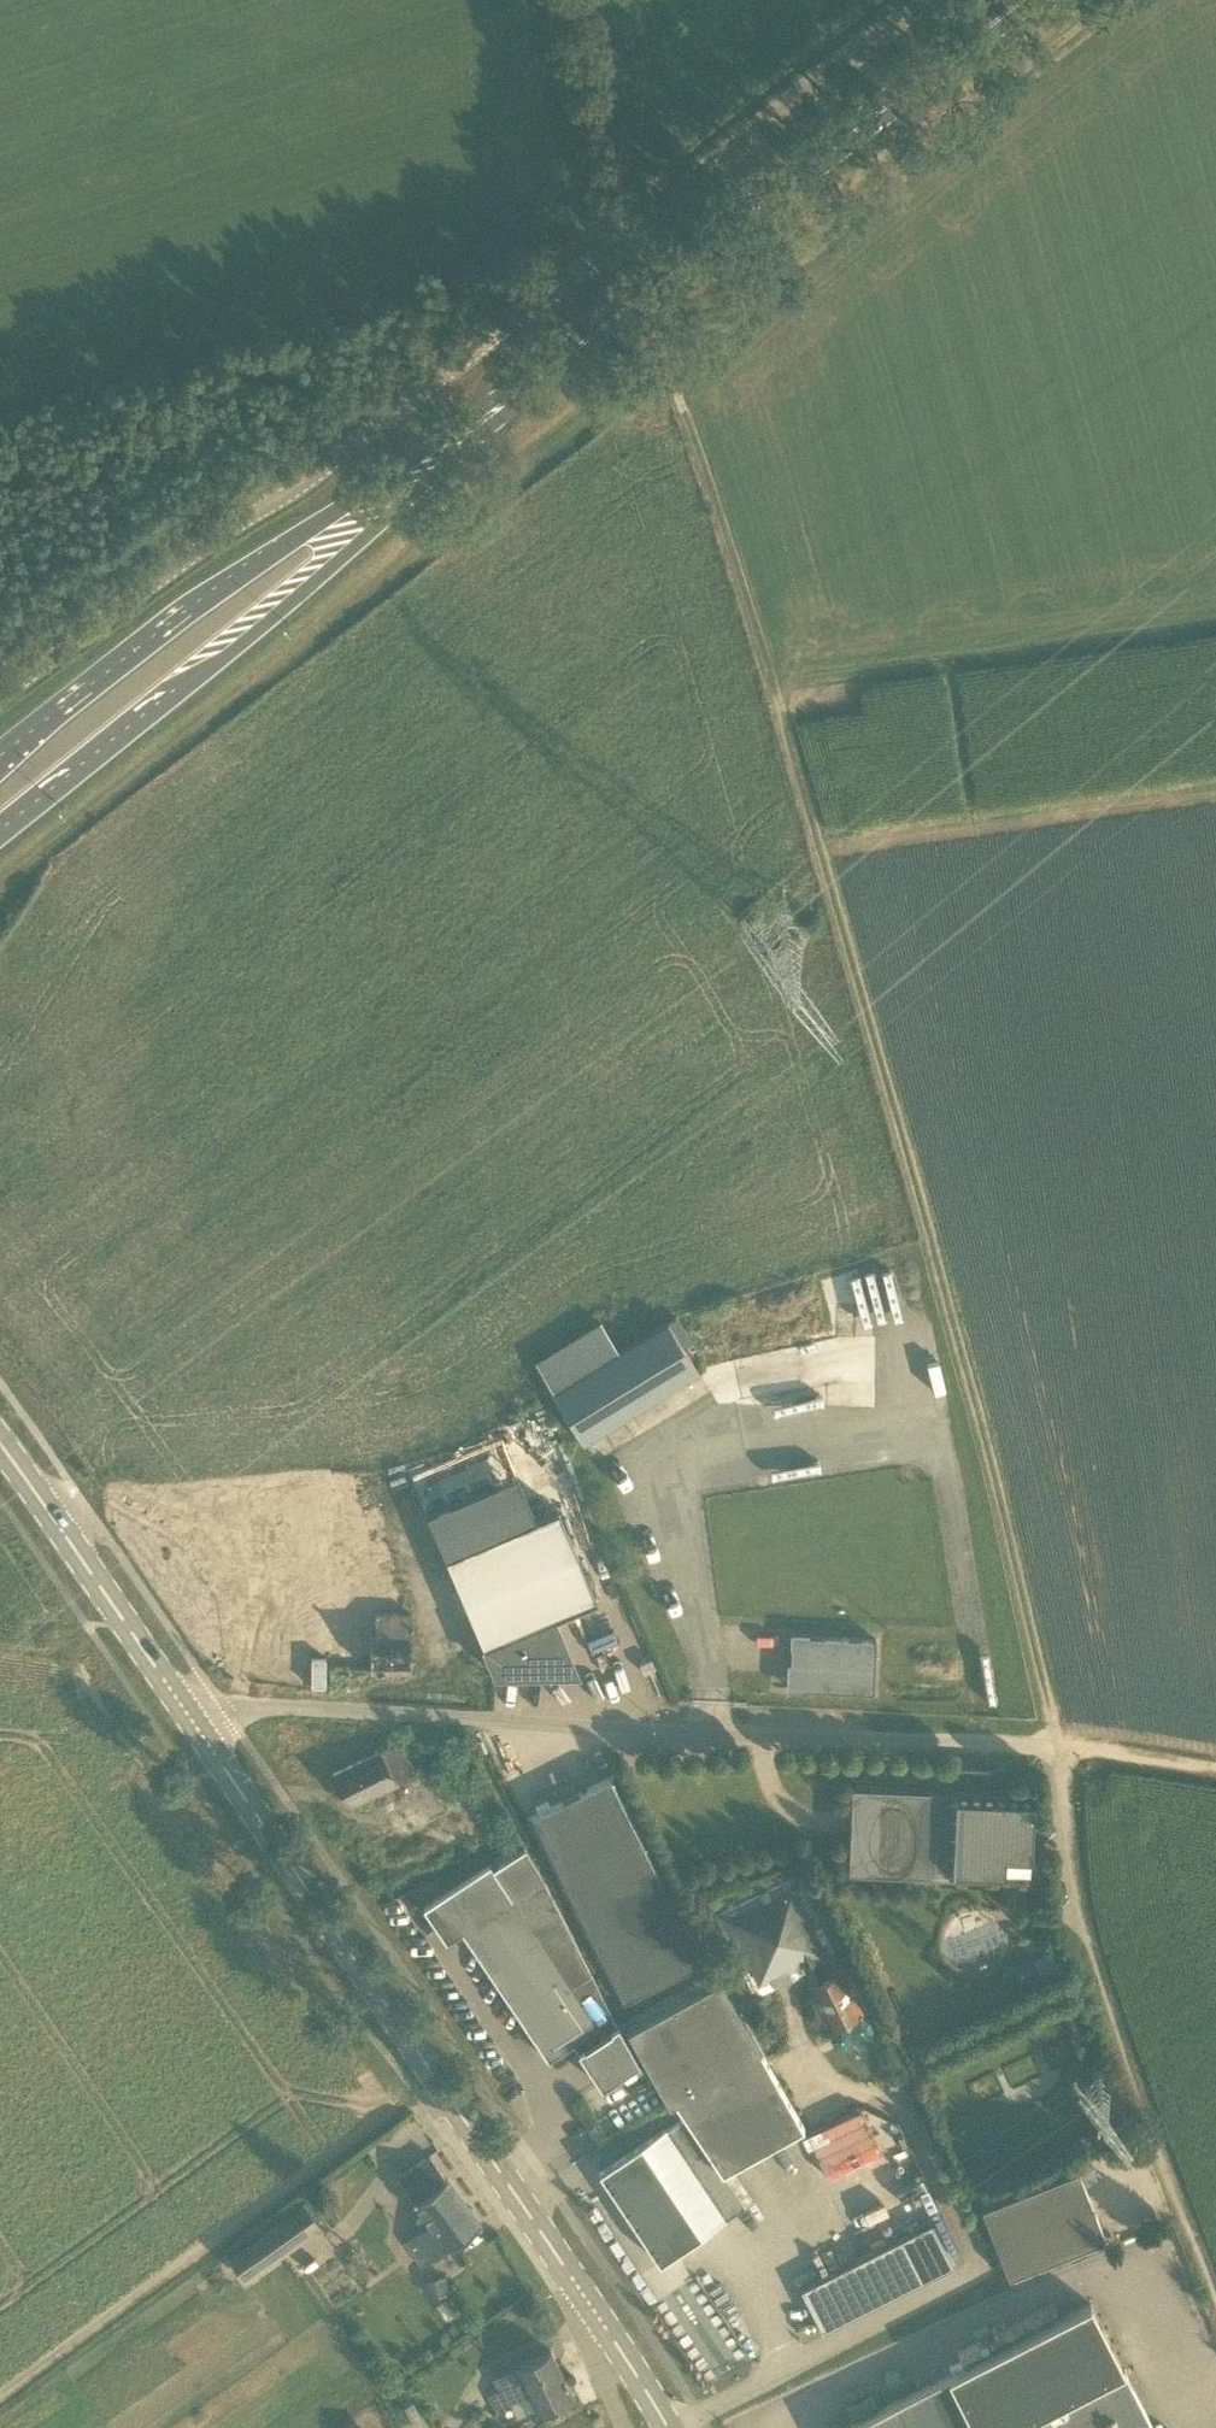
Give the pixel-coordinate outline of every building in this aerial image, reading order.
[(668,1320),(667,1318),(619,1348),(600,1318),(577,1333),(535,1359),(553,1388),(552,1389),(583,1440),(698,1369),(684,1346),(694,1340),(678,1314),(668,1320)] [(558,1508),(446,1556),(483,1645),(495,1672),(517,1662),(521,1671),(543,1662),(547,1671),(569,1661),(550,1617),(596,1597),(558,1508)] [(379,1590),(380,1552),(358,1551),(357,1589),(379,1590)] [(411,1668),(410,1635),(410,1611),(375,1611),(374,1636),(370,1636),(370,1668),(411,1668)] [(873,1691),(876,1638),(792,1634),(790,1687),(873,1691)] [(307,1656),(307,1684),(322,1684),(322,1655),(307,1656)] [(415,1773),(399,1741),(334,1771),(333,1771),(350,1805),(415,1773)] [(1030,1884),(1034,1786),(1006,1785),(1007,1777),(997,1777),(997,1769),(956,1767),(956,1782),(952,1882),(1030,1884)] [(620,2002),(706,1960),(626,1795),(615,1773),(527,1817),(537,1839),(620,2002)] [(952,1882),(956,1782),(852,1779),(849,1878),(952,1882)] [(543,1876),(525,1846),(493,1868),(489,1862),(423,1906),(446,1940),(462,1930),(548,2059),(573,2042),(602,2086),(639,2061),(543,1876)] [(827,1977),(820,1963),(837,1955),(796,1873),(716,1913),(755,1995),(807,1971),(813,1984),(809,1986),(830,2029),(863,2013),(842,1969),(827,1977)] [(803,2125),(720,1976),(627,2028),(669,2104),(676,2100),(686,2115),(666,2128),(665,2128),(599,2171),(659,2261),(745,2204),(723,2171),(803,2125)] [(447,2177),(430,2154),(399,2176),(428,2217),(403,2235),(424,2265),(481,2222),(447,2177)] [(1011,2282),(1103,2246),(1108,2244),(1076,2163),(979,2201),(1011,2282)] [(917,2168),(863,2191),(882,2236),(936,2213),(917,2168)] [(244,2280),(321,2226),(301,2198),(225,2252),(244,2280)] [(801,2288),(823,2330),(954,2264),(932,2221),(801,2288)] [(445,2292),(445,2282),(422,2281),(421,2292),(445,2292)] [(1120,2363),(1090,2301),(895,2402),(851,2424),(853,2427),(1155,2427),(1120,2363)] [(965,2334),(979,2350),(996,2334),(982,2319),(965,2334)] [(538,2414),(574,2396),(550,2348),(514,2366),(514,2367),(492,2377),(498,2388),(486,2393),(494,2408),(519,2398),(526,2410),(534,2406),(538,2414)]
